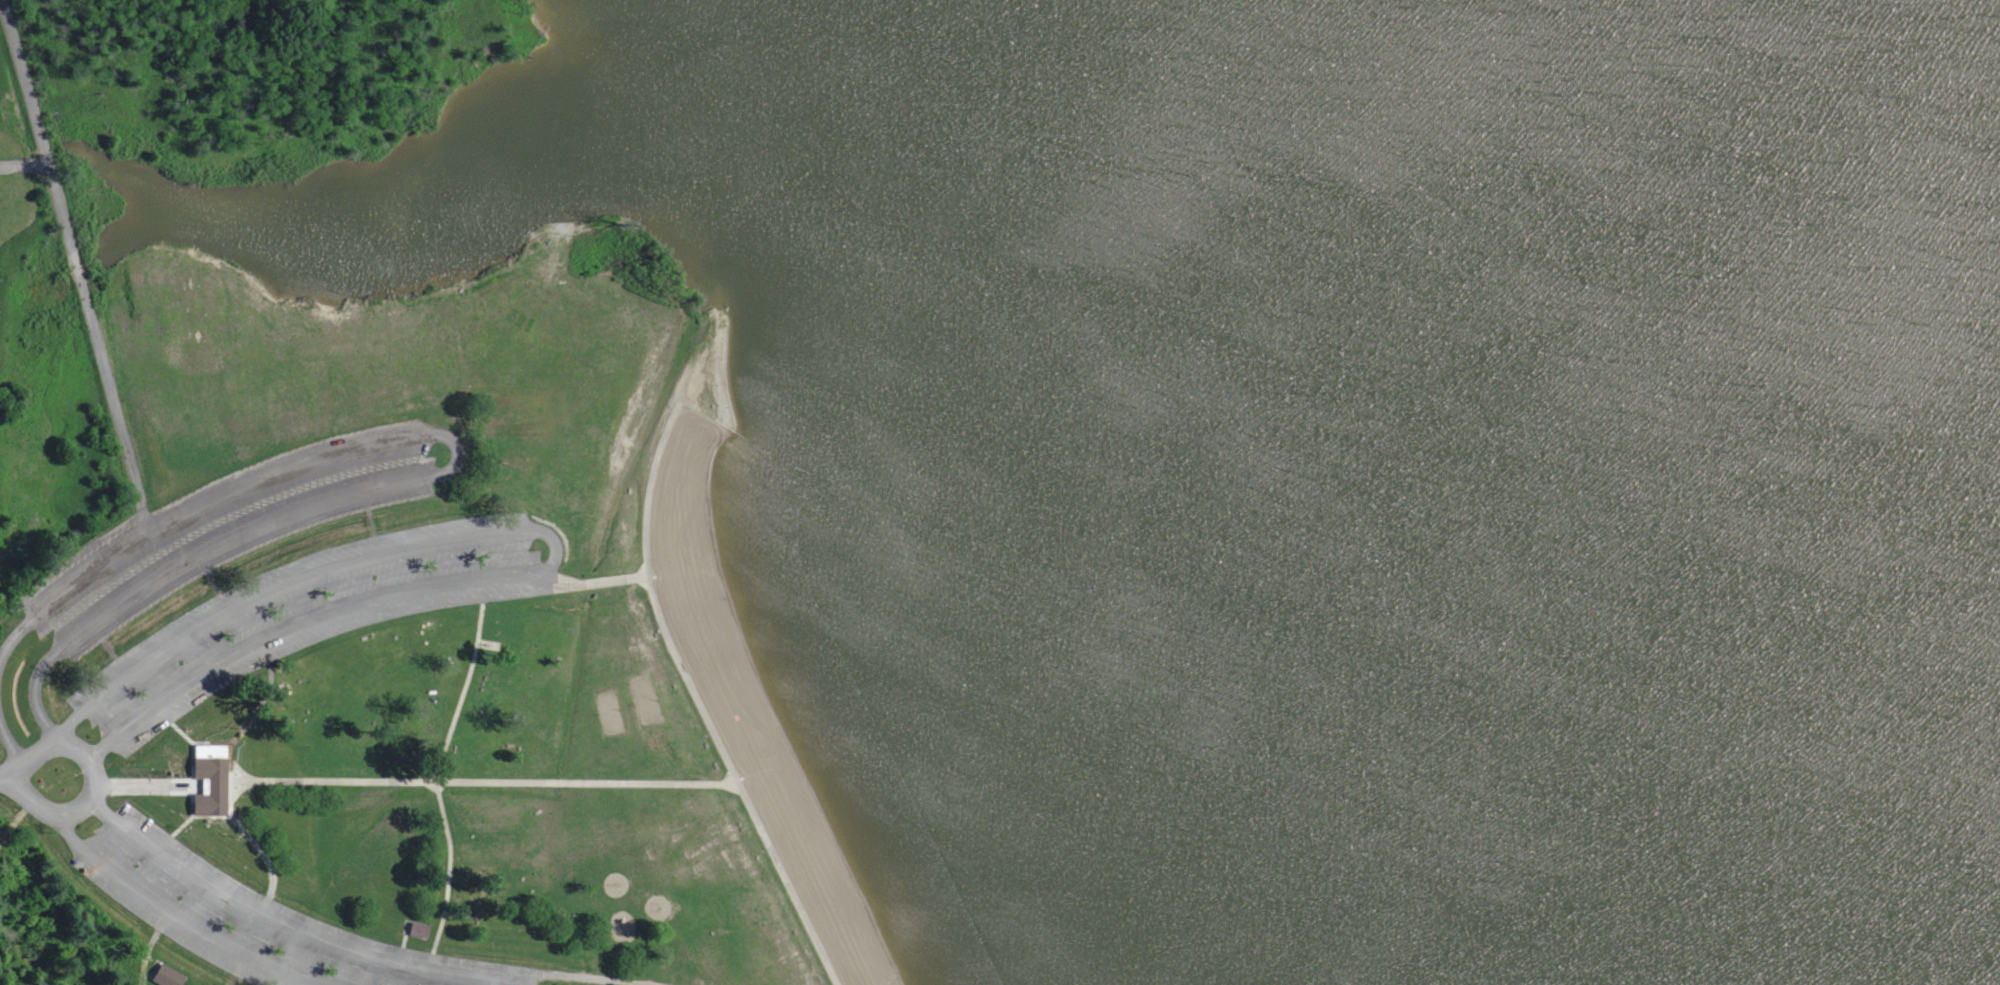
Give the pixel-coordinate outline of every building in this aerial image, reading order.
[(194,813),(226,813),(226,745),(195,745),(195,779),(211,779),(211,793),(194,793),(194,813)] [(424,938),(426,926),(411,923),(409,935),(424,938)] [(182,974),(160,960),(152,973),(171,984),(175,984),(182,974)]
